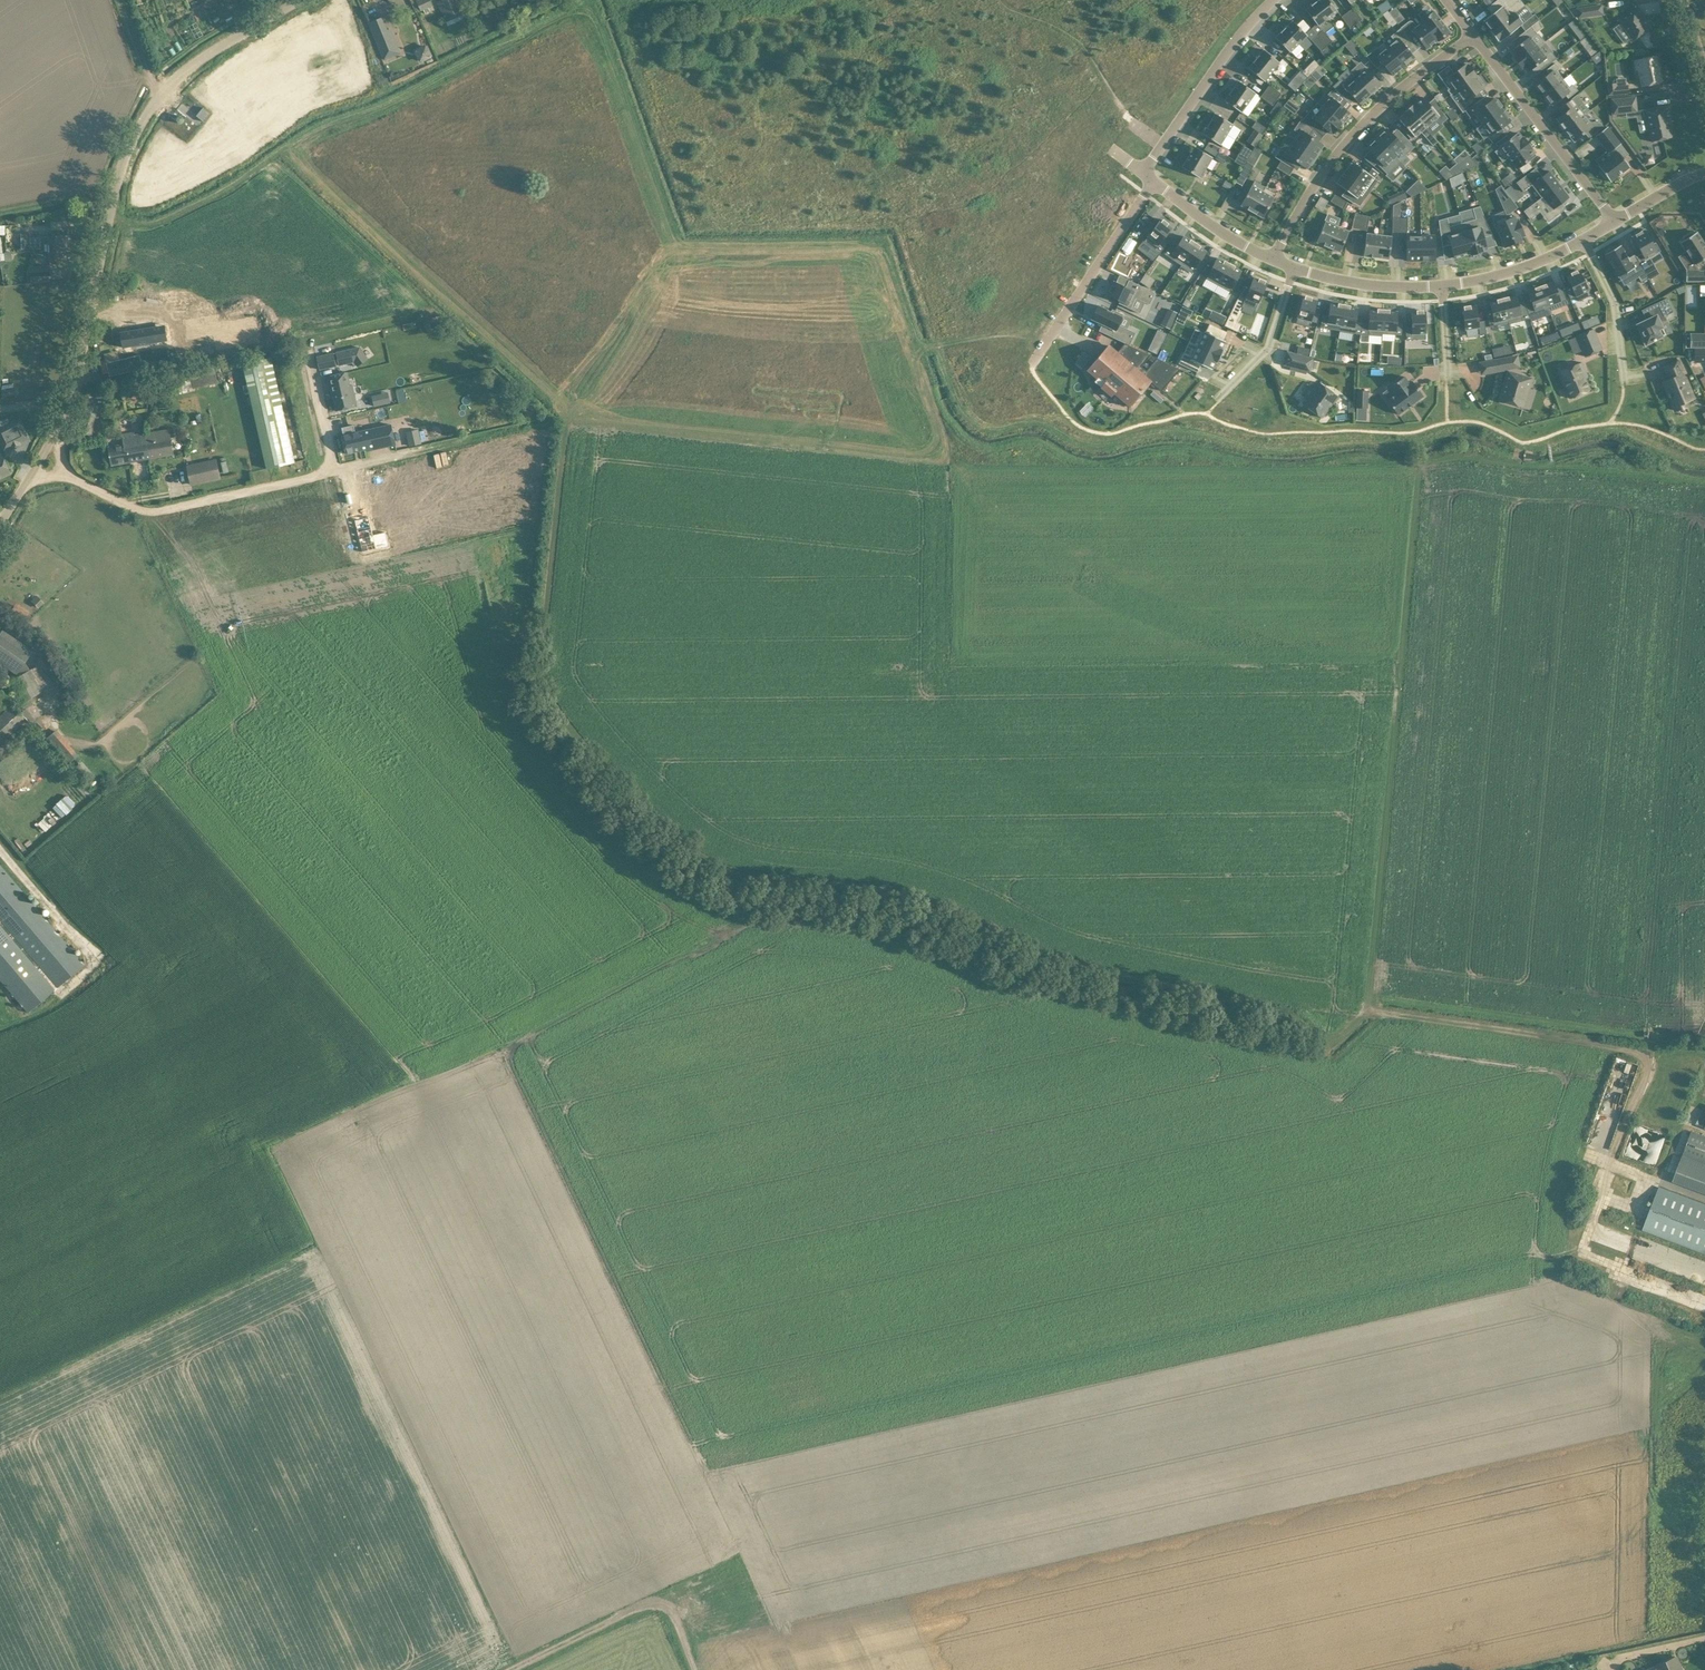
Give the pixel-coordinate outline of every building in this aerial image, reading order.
[(421,11),(433,6),(430,0),(419,0),(417,1),(421,11)] [(437,2),(446,22),(467,13),(461,0),(442,0),(437,2)] [(1315,2),(1328,19),(1338,11),(1329,0),(1317,0),(1315,2)] [(1387,0),(1377,8),(1382,14),(1392,7),(1387,0)] [(1491,32),(1524,5),(1520,0),(1497,0),(1491,4),(1487,7),(1487,8),(1488,10),(1488,9),(1487,8),(1491,6),(1495,11),(1484,20),(1492,30),(1490,31),(1491,32)] [(1315,2),(1305,9),(1317,24),(1316,24),(1311,29),(1317,35),(1323,30),(1325,33),(1334,26),(1333,24),(1328,19),(1315,2)] [(1524,5),(1491,32),(1498,41),(1499,40),(1500,41),(1525,22),(1522,17),(1520,19),(1515,13),(1525,5),(1524,5)] [(1627,13),(1618,20),(1624,28),(1622,29),(1630,39),(1631,38),(1633,40),(1649,27),(1640,15),(1641,14),(1635,5),(1626,11),(1627,13)] [(1396,7),(1389,12),(1394,18),(1401,13),(1396,7)] [(1590,7),(1577,9),(1578,18),(1591,16),(1590,7)] [(1347,12),(1356,24),(1362,19),(1353,8),(1347,12)] [(1474,9),(1468,13),(1472,19),(1473,19),(1478,15),(1474,9)] [(1423,10),(1418,14),(1439,40),(1441,39),(1442,40),(1448,36),(1447,34),(1449,32),(1434,12),(1428,16),(1423,10)] [(1387,11),(1383,14),(1387,20),(1392,17),(1387,11)] [(1350,28),(1356,24),(1347,12),(1341,17),(1350,28)] [(1408,22),(1401,28),(1409,39),(1416,34),(1427,48),(1438,40),(1438,41),(1439,40),(1418,14),(1423,21),(1416,27),(1413,22),(1412,22),(1412,21),(1411,21),(1410,21),(1409,21),(1408,22)] [(1292,20),(1284,29),(1299,44),(1308,36),(1292,20)] [(1375,20),(1370,25),(1373,29),(1378,25),(1375,20)] [(1370,25),(1363,31),(1367,36),(1374,30),(1370,25)] [(1519,62),(1538,47),(1531,38),(1537,33),(1531,26),(1525,31),(1511,42),(1515,48),(1511,51),(1515,56),(1513,58),(1515,60),(1517,63),(1519,62)] [(1395,41),(1388,47),(1403,66),(1414,57),(1403,44),(1409,39),(1401,28),(1391,36),(1395,41)] [(1583,28),(1576,34),(1580,40),(1588,34),(1583,28)] [(390,29),(374,35),(382,53),(384,52),(397,46),(390,29)] [(1299,44),(1284,29),(1275,37),(1291,53),(1299,44)] [(1323,30),(1317,35),(1327,46),(1332,41),(1325,33),(1323,30)] [(1317,35),(1311,40),(1321,51),(1327,46),(1317,35)] [(1587,35),(1580,41),(1591,56),(1598,50),(1587,35)] [(1351,39),(1344,45),(1354,56),(1361,50),(1351,39)] [(431,59),(428,46),(414,50),(418,63),(431,59)] [(1403,66),(1388,47),(1381,52),(1377,47),(1366,56),(1376,68),(1382,64),(1392,75),(1403,66)] [(1545,56),(1538,47),(1519,62),(1517,63),(1520,66),(1521,68),(1523,67),(1527,72),(1532,69),(1536,74),(1556,58),(1551,52),(1545,56)] [(1263,49),(1256,59),(1273,72),(1280,63),(1263,49)] [(1599,51),(1591,57),(1596,64),(1601,60),(1599,51)] [(1636,70),(1638,69),(1642,86),(1665,81),(1663,72),(1662,72),(1658,55),(1634,60),(1636,70)] [(1300,71),(1305,66),(1294,56),(1289,62),(1300,71)] [(1273,72),(1256,59),(1248,68),(1265,82),(1273,72)] [(1302,72),(1307,77),(1320,65),(1314,60),(1302,72)] [(1289,62),(1284,67),(1295,77),(1300,71),(1289,62)] [(1544,94),(1563,79),(1556,70),(1559,68),(1555,63),(1546,70),(1549,74),(1536,84),(1537,85),(1536,86),(1539,91),(1541,90),(1544,94)] [(1467,65),(1466,64),(1447,78),(1453,85),(1447,90),(1451,95),(1457,90),(1476,76),(1468,64),(1467,65)] [(1352,74),(1354,76),(1370,94),(1381,84),(1367,68),(1360,75),(1356,71),(1352,74)] [(1311,74),(1317,81),(1322,76),(1315,70),(1311,74)] [(1370,94),(1354,76),(1344,85),(1342,83),(1335,89),(1350,104),(1355,99),(1360,104),(1361,102),(1363,104),(1367,99),(1366,98),(1370,94)] [(1457,90),(1463,99),(1459,102),(1464,108),(1473,101),(1471,97),(1484,88),(1482,85),(1484,84),(1479,77),(1477,79),(1476,77),(1477,76),(1476,76),(1457,90)] [(1570,87),(1563,79),(1544,94),(1547,98),(1546,100),(1550,104),(1551,103),(1552,105),(1565,95),(1568,98),(1578,90),(1573,85),(1570,87)] [(1238,81),(1231,90),(1249,103),(1256,93),(1238,81)] [(1607,84),(1608,95),(1628,93),(1628,85),(1617,86),(1616,83),(1607,84)] [(1269,85),(1265,91),(1277,99),(1281,93),(1269,85)] [(1249,103),(1231,90),(1224,100),(1242,113),(1249,103)] [(1330,97),(1322,107),(1341,124),(1342,124),(1341,123),(1342,121),(1344,122),(1349,117),(1347,115),(1349,113),(1336,101),(1339,97),(1331,90),(1327,95),(1330,97)] [(1435,98),(1439,103),(1449,95),(1445,90),(1435,98)] [(1277,99),(1265,91),(1261,97),(1272,105),(1277,99)] [(1564,129),(1565,130),(1584,115),(1590,111),(1577,94),(1558,109),(1563,114),(1557,119),(1561,124),(1559,125),(1563,130),(1564,129)] [(1475,114),(1482,124),(1502,109),(1501,107),(1502,106),(1498,99),(1496,101),(1494,98),(1489,102),(1484,96),(1465,111),(1470,117),(1475,114)] [(1413,104),(1409,108),(1426,128),(1437,118),(1441,123),(1447,118),(1440,110),(1437,112),(1424,97),(1414,105),(1413,104)] [(1637,112),(1636,106),(1635,97),(1611,99),(1613,115),(1637,112)] [(1278,102),(1274,107),(1279,111),(1283,106),(1278,102)] [(1286,108),(1294,114),(1299,108),(1291,102),(1286,108)] [(1649,130),(1651,142),(1673,137),(1668,117),(1670,117),(1668,104),(1644,110),(1646,118),(1645,118),(1647,131),(1649,130)] [(173,117),(188,125),(195,114),(179,105),(173,117)] [(1341,124),(1322,107),(1315,115),(1312,113),(1306,119),(1317,128),(1320,124),(1331,133),(1332,132),(1333,133),(1341,124)] [(204,108),(197,116),(204,122),(211,114),(204,108)] [(1426,128),(1409,108),(1404,112),(1405,113),(1399,118),(1409,130),(1406,133),(1412,139),(1414,136),(1415,137),(1421,132),(1433,146),(1438,141),(1426,128)] [(1452,120),(1457,117),(1451,109),(1446,113),(1452,120)] [(1502,109),(1482,124),(1490,134),(1487,136),(1491,141),(1504,131),(1501,127),(1510,120),(1509,118),(1510,117),(1506,110),(1504,111),(1502,109)] [(1215,113),(1209,123),(1227,135),(1235,140),(1241,130),(1233,125),(1215,113)] [(1584,115),(1565,130),(1566,131),(1565,132),(1568,136),(1570,135),(1574,141),(1585,133),(1589,138),(1603,126),(1599,121),(1590,122),(1584,115)] [(1299,134),(1294,142),(1316,158),(1321,151),(1319,149),(1323,145),(1309,135),(1313,129),(1301,119),(1294,130),(1299,134)] [(1256,121),(1252,127),(1259,132),(1262,134),(1266,128),(1256,121)] [(1209,123),(1202,134),(1221,145),(1227,135),(1209,123)] [(1606,176),(1610,181),(1629,167),(1623,158),(1628,154),(1620,144),(1620,143),(1607,126),(1595,135),(1608,152),(1611,155),(1598,165),(1602,170),(1600,171),(1605,177),(1606,176)] [(1377,138),(1400,161),(1395,156),(1401,150),(1406,155),(1415,147),(1403,134),(1398,139),(1387,129),(1384,131),(1383,129),(1377,135),(1379,136),(1377,138)] [(1255,146),(1262,135),(1254,130),(1247,141),(1255,146)] [(1501,147),(1508,157),(1528,143),(1523,137),(1522,138),(1519,133),(1510,139),(1507,135),(1495,143),(1499,148),(1501,147)] [(1400,161),(1377,138),(1375,140),(1373,139),(1368,144),(1369,146),(1367,148),(1379,160),(1376,163),(1387,174),(1400,161)] [(1275,157),(1281,161),(1290,166),(1294,159),(1307,168),(1310,163),(1312,164),(1316,158),(1294,142),(1286,153),(1281,149),(1275,157)] [(1476,153),(1477,154),(1482,150),(1483,150),(1477,142),(1472,147),(1476,153)] [(1528,143),(1508,157),(1517,169),(1519,167),(1523,174),(1532,167),(1527,161),(1535,155),(1531,150),(1532,149),(1528,143)] [(1194,146),(1188,157),(1207,168),(1213,157),(1194,146)] [(1248,148),(1239,164),(1244,167),(1247,161),(1250,156),(1253,151),(1248,148)] [(1482,150),(1477,154),(1481,159),(1486,155),(1482,150)] [(1227,157),(1219,152),(1215,158),(1223,163),(1227,157)] [(1458,165),(1464,171),(1478,165),(1469,155),(1458,165)] [(1250,156),(1247,161),(1254,165),(1257,159),(1250,156)] [(1207,168),(1188,157),(1182,167),(1201,178),(1207,168)] [(1353,158),(1344,171),(1366,187),(1373,177),(1375,178),(1379,173),(1364,162),(1362,165),(1353,158)] [(1240,174),(1247,178),(1254,165),(1247,161),(1244,167),(1240,174)] [(1293,169),(1290,166),(1281,161),(1276,168),(1289,175),(1293,169)] [(1464,171),(1458,165),(1457,163),(1447,171),(1444,167),(1439,171),(1447,180),(1449,179),(1449,178),(1455,176),(1463,172),(1464,171)] [(1535,168),(1516,182),(1523,191),(1534,183),(1543,196),(1559,184),(1549,171),(1542,176),(1535,168)] [(1366,187),(1344,171),(1343,173),(1342,175),(1336,183),(1346,190),(1341,196),(1354,203),(1366,187)] [(1469,178),(1482,210),(1496,204),(1483,172),(1469,178)] [(1455,176),(1449,178),(1452,187),(1459,184),(1455,176)] [(1507,177),(1501,181),(1505,186),(1511,183),(1507,177)] [(1418,180),(1413,186),(1419,192),(1427,189),(1418,180)] [(1226,181),(1223,186),(1229,190),(1232,185),(1229,183),(1226,181)] [(1254,181),(1240,206),(1252,212),(1266,187),(1265,187),(1254,181)] [(1543,196),(1524,211),(1530,219),(1547,207),(1555,217),(1566,209),(1563,204),(1569,200),(1568,198),(1569,197),(1559,184),(1543,196)] [(1501,185),(1496,189),(1506,214),(1510,212),(1517,207),(1509,196),(1505,190),(1501,185)] [(1511,186),(1505,190),(1509,196),(1515,192),(1511,186)] [(1266,187),(1252,212),(1263,218),(1277,193),(1266,187)] [(1347,202),(1335,194),(1330,201),(1343,209),(1347,202)] [(1396,194),(1388,198),(1391,205),(1400,202),(1396,194)] [(1459,212),(1471,253),(1470,253),(1470,254),(1473,253),(1474,256),(1482,253),(1481,251),(1484,251),(1483,250),(1487,249),(1483,237),(1492,235),(1480,206),(1473,208),(1476,219),(1462,223),(1459,212)] [(1447,218),(1438,220),(1442,246),(1451,244),(1454,258),(1470,253),(1471,253),(1459,212),(1462,223),(1449,226),(1447,218)] [(1352,228),(1359,229),(1362,215),(1355,213),(1352,228)] [(1362,215),(1359,229),(1367,231),(1370,216),(1362,215)] [(1515,216),(1496,224),(1506,247),(1522,240),(1521,237),(1526,235),(1519,219),(1517,220),(1515,216)] [(1400,232),(1400,217),(1393,217),(1392,232),(1400,232)] [(1663,218),(1653,223),(1657,230),(1667,224),(1663,218)] [(1161,219),(1144,241),(1160,253),(1168,243),(1163,239),(1172,227),(1167,224),(1167,223),(1163,220),(1161,219)] [(1316,243),(1328,248),(1337,225),(1326,220),(1316,243)] [(1337,225),(1328,248),(1340,253),(1349,230),(1337,225)] [(1635,234),(1632,236),(1642,253),(1636,257),(1648,278),(1649,280),(1659,274),(1650,257),(1660,251),(1655,242),(1652,244),(1644,229),(1641,231),(1640,229),(1634,233),(1635,234)] [(1697,232),(1694,234),(1691,233),(1684,237),(1684,240),(1681,242),(1693,261),(1688,264),(1688,271),(1686,271),(1686,281),(1704,281),(1704,271),(1700,271),(1696,264),(1704,258),(1704,245),(1697,232)] [(1364,256),(1376,258),(1379,234),(1366,233),(1364,256)] [(1379,234),(1376,258),(1389,259),(1392,236),(1379,234)] [(1434,235),(1421,236),(1421,260),(1435,260),(1434,235)] [(65,251),(65,236),(21,238),(22,249),(49,248),(49,261),(54,260),(65,260),(65,258),(67,258),(68,257),(68,252),(67,251),(65,251)] [(1177,246),(1170,257),(1181,265),(1195,243),(1191,240),(1190,241),(1184,236),(1177,246)] [(1421,236),(1407,236),(1407,260),(1421,260),(1421,236)] [(1172,243),(1164,254),(1170,257),(1177,246),(1172,243)] [(1195,243),(1181,265),(1192,272),(1195,268),(1202,257),(1206,251),(1199,247),(1200,246),(1195,243)] [(1607,253),(1605,254),(1619,277),(1629,271),(1631,276),(1636,273),(1641,282),(1648,278),(1636,257),(1634,254),(1628,258),(1621,245),(1614,249),(1613,247),(1606,251),(1607,253)] [(1119,255),(1108,269),(1116,273),(1126,260),(1119,255)] [(1202,257),(1195,268),(1201,272),(1208,260),(1202,257)] [(1208,275),(1206,278),(1218,285),(1229,264),(1225,261),(1224,262),(1217,258),(1214,264),(1208,275)] [(1208,260),(1201,272),(1208,275),(1214,264),(1210,262),(1208,260)] [(1229,264),(1218,285),(1230,291),(1231,288),(1238,277),(1241,271),(1234,267),(1234,266),(1229,264)] [(31,275),(49,274),(49,265),(36,266),(30,267),(31,275)] [(1572,274),(1566,276),(1571,284),(1576,296),(1579,301),(1591,295),(1578,270),(1576,271),(1571,273),(1572,274)] [(1238,277),(1231,288),(1237,291),(1243,280),(1238,277)] [(1245,297),(1243,303),(1256,308),(1266,282),(1264,282),(1265,281),(1260,279),(1259,279),(1254,277),(1251,285),(1245,297)] [(1114,281),(1107,295),(1120,301),(1119,303),(1131,309),(1136,297),(1150,304),(1155,293),(1129,280),(1125,287),(1114,281)] [(1545,284),(1540,286),(1550,311),(1568,304),(1561,286),(1555,288),(1553,282),(1546,285),(1545,284)] [(1245,283),(1239,295),(1245,297),(1251,285),(1245,283)] [(1571,284),(1565,287),(1570,299),(1576,296),(1571,284)] [(1535,289),(1528,292),(1530,298),(1535,310),(1547,306),(1549,311),(1550,311),(1540,286),(1535,288),(1535,289)] [(1684,286),(1676,289),(1679,295),(1685,292),(1684,286)] [(1655,291),(1648,295),(1651,301),(1658,297),(1655,291)] [(1304,296),(1296,323),(1309,326),(1310,321),(1317,323),(1320,310),(1314,308),(1316,300),(1311,298),(1306,296),(1306,297),(1304,296)] [(1508,297),(1503,298),(1509,324),(1522,320),(1517,302),(1516,296),(1508,298),(1508,297)] [(1491,309),(1485,311),(1489,327),(1508,322),(1509,324),(1503,298),(1497,300),(1498,300),(1490,303),(1491,309)] [(1524,300),(1528,313),(1529,312),(1535,310),(1530,298),(1524,300)] [(1668,298),(1642,310),(1647,320),(1637,324),(1642,335),(1640,336),(1642,339),(1641,339),(1645,346),(1651,344),(1651,343),(1655,341),(1655,340),(1656,340),(1656,339),(1666,334),(1661,324),(1668,321),(1665,316),(1674,312),(1668,298)] [(1523,301),(1517,302),(1522,320),(1530,318),(1528,313),(1524,300),(1523,301)] [(1322,314),(1320,327),(1340,331),(1344,305),(1339,304),(1331,303),(1329,315),(1322,314)] [(1098,305),(1092,318),(1102,323),(1099,330),(1130,345),(1136,332),(1119,324),(1124,314),(1112,309),(1111,311),(1098,305)] [(1344,305),(1340,331),(1361,334),(1362,321),(1362,320),(1363,316),(1356,314),(1357,308),(1349,306),(1344,305)] [(1183,306),(1180,313),(1188,317),(1190,318),(1193,311),(1183,306)] [(1464,307),(1462,308),(1466,329),(1479,327),(1480,334),(1486,333),(1484,320),(1478,321),(1475,306),(1470,306),(1464,307)] [(1369,322),(1368,335),(1382,336),(1383,310),(1378,309),(1378,310),(1370,309),(1369,320),(1369,322)] [(1169,310),(1165,317),(1173,321),(1177,313),(1169,310)] [(1383,310),(1382,336),(1382,334),(1402,335),(1403,318),(1396,318),(1397,311),(1389,311),(1389,310),(1383,310)] [(1412,326),(1405,326),(1406,339),(1426,339),(1425,311),(1423,311),(1422,310),(1417,311),(1411,312),(1412,326)] [(1219,314),(1216,321),(1223,324),(1226,318),(1219,314)] [(1589,319),(1582,322),(1584,329),(1592,326),(1589,319)] [(1362,321),(1361,334),(1368,335),(1369,322),(1362,321)] [(1198,345),(1220,356),(1223,350),(1221,349),(1225,341),(1223,340),(1227,332),(1210,324),(1206,332),(1205,331),(1198,345)] [(165,325),(120,333),(123,348),(168,340),(165,325)] [(1593,329),(1577,336),(1585,356),(1602,349),(1593,329)] [(1557,332),(1549,335),(1551,342),(1560,339),(1557,332)] [(1690,334),(1690,347),(1691,347),(1691,348),(1695,348),(1704,348),(1704,334),(1690,334)] [(1154,340),(1149,350),(1157,354),(1161,344),(1154,340)] [(1162,391),(1180,369),(1163,361),(1157,358),(1125,343),(1118,352),(1111,346),(1104,355),(1102,353),(1087,371),(1096,378),(1099,375),(1106,381),(1101,388),(1111,396),(1113,393),(1129,407),(1151,381),(1162,391)] [(1220,356),(1198,345),(1192,359),(1183,354),(1179,363),(1198,372),(1201,364),(1212,369),(1215,361),(1217,362),(1220,356)] [(368,359),(360,347),(317,357),(320,370),(352,362),(355,367),(357,365),(358,367),(368,359)] [(1501,347),(1494,349),(1496,356),(1503,355),(1501,347)] [(1695,361),(1704,361),(1704,348),(1695,348),(1695,361)] [(1161,350),(1157,358),(1163,361),(1167,353),(1161,350)] [(1081,369),(1091,357),(1084,351),(1077,359),(1075,364),(1081,369)] [(1312,360),(1287,352),(1283,365),(1308,373),(1312,360)] [(1493,361),(1495,371),(1519,366),(1517,356),(1493,361)] [(272,358),(243,364),(266,469),(295,462),(272,358)] [(1678,410),(1678,409),(1687,405),(1685,402),(1694,398),(1685,377),(1684,378),(1681,372),(1683,371),(1678,360),(1665,366),(1670,379),(1666,381),(1666,380),(1665,381),(1667,386),(1665,387),(1672,403),(1674,403),(1677,410),(1678,410)] [(1581,362),(1558,372),(1570,398),(1590,390),(1585,378),(1588,377),(1581,362)] [(135,363),(102,369),(104,383),(137,376),(135,363)] [(190,388),(217,382),(213,368),(187,374),(190,388)] [(1499,400),(1520,407),(1526,388),(1528,388),(1531,379),(1508,371),(1499,400)] [(347,372),(328,376),(332,393),(333,393),(337,411),(355,407),(354,405),(357,404),(352,385),(350,385),(347,372)] [(1398,414),(1423,396),(1412,381),(1409,383),(1404,376),(1390,387),(1395,394),(1387,400),(1398,414)] [(128,392),(137,391),(137,392),(150,390),(149,382),(136,384),(136,379),(127,380),(128,392)] [(1304,404),(1322,417),(1332,403),(1333,403),(1339,396),(1320,382),(1304,404)] [(0,385),(2,397),(16,395),(14,386),(10,387),(9,384),(0,385)] [(401,411),(408,410),(403,389),(397,390),(401,411)] [(1357,407),(1367,408),(1368,391),(1357,390),(1357,407)] [(388,392),(372,396),(374,407),(390,403),(388,392)] [(82,432),(91,434),(94,416),(85,414),(82,432)] [(3,451),(9,447),(11,449),(13,448),(21,444),(20,442),(23,441),(29,438),(23,428),(22,426),(18,418),(9,423),(6,418),(0,421),(0,425),(1,427),(0,427),(0,445),(3,451)] [(354,425),(342,428),(344,435),(341,436),(345,454),(366,449),(366,451),(396,444),(392,424),(356,433),(354,425)] [(168,429),(144,433),(146,441),(147,441),(150,457),(173,453),(168,429)] [(417,430),(407,432),(410,447),(418,445),(421,444),(417,430)] [(146,441),(144,433),(134,435),(134,432),(121,434),(123,444),(108,447),(111,464),(150,457),(147,441),(146,441)] [(0,453),(0,477),(10,472),(0,453)] [(215,459),(187,465),(191,484),(219,478),(215,459)] [(388,546),(385,532),(373,535),(369,516),(355,520),(362,552),(388,546)] [(35,595),(31,600),(37,607),(42,602),(35,595)] [(0,632),(0,663),(16,674),(32,651),(1,630),(0,632)] [(7,681),(20,704),(42,692),(40,689),(46,686),(35,666),(7,681)] [(25,719),(13,705),(12,704),(0,715),(0,742),(25,719)] [(77,756),(55,730),(46,738),(67,763),(77,756)] [(66,943),(0,866),(0,979),(10,991),(27,1012),(84,965),(66,943)] [(1704,1118),(1704,1110),(1703,1109),(1696,1121),(1702,1124),(1704,1118)] [(1675,1174),(1704,1186),(1704,1136),(1692,1131),(1683,1155),(1675,1174)] [(1704,1253),(1704,1204),(1678,1194),(1659,1187),(1643,1229),(1662,1236),(1704,1253)] [(1676,1657),(1658,1665),(1659,1666),(1651,1669),(1683,1669),(1676,1657)]
